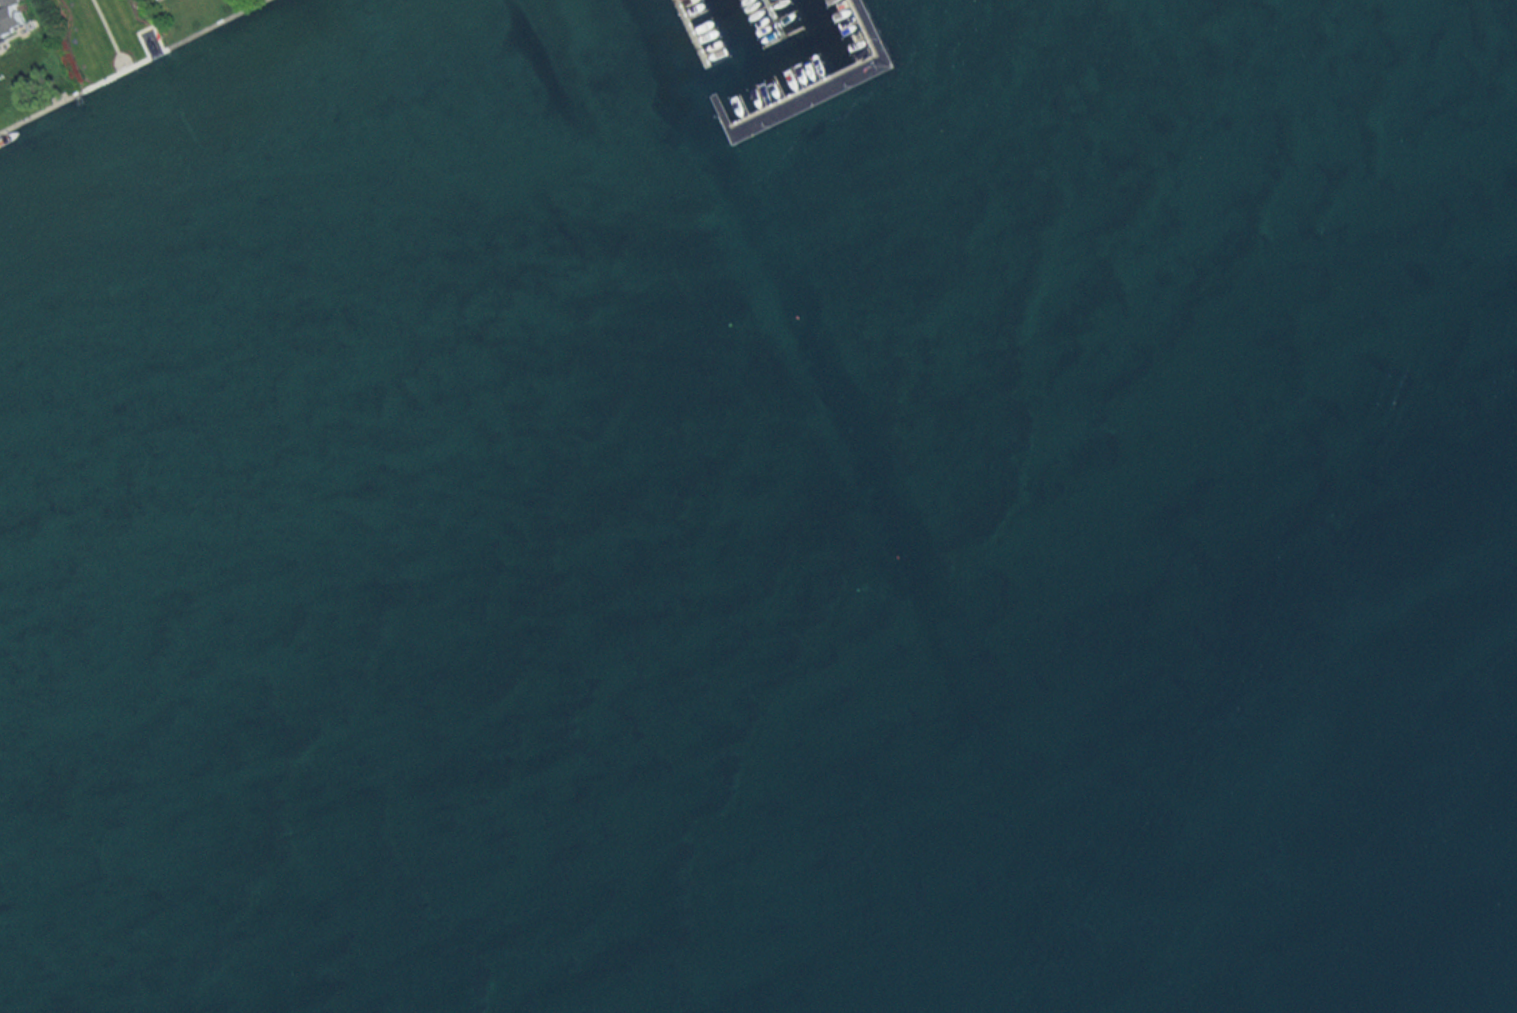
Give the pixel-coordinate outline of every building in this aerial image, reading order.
[(0,12),(0,42),(28,31),(18,5),(20,4),(18,0),(0,0),(0,5),(2,11),(0,12)]
